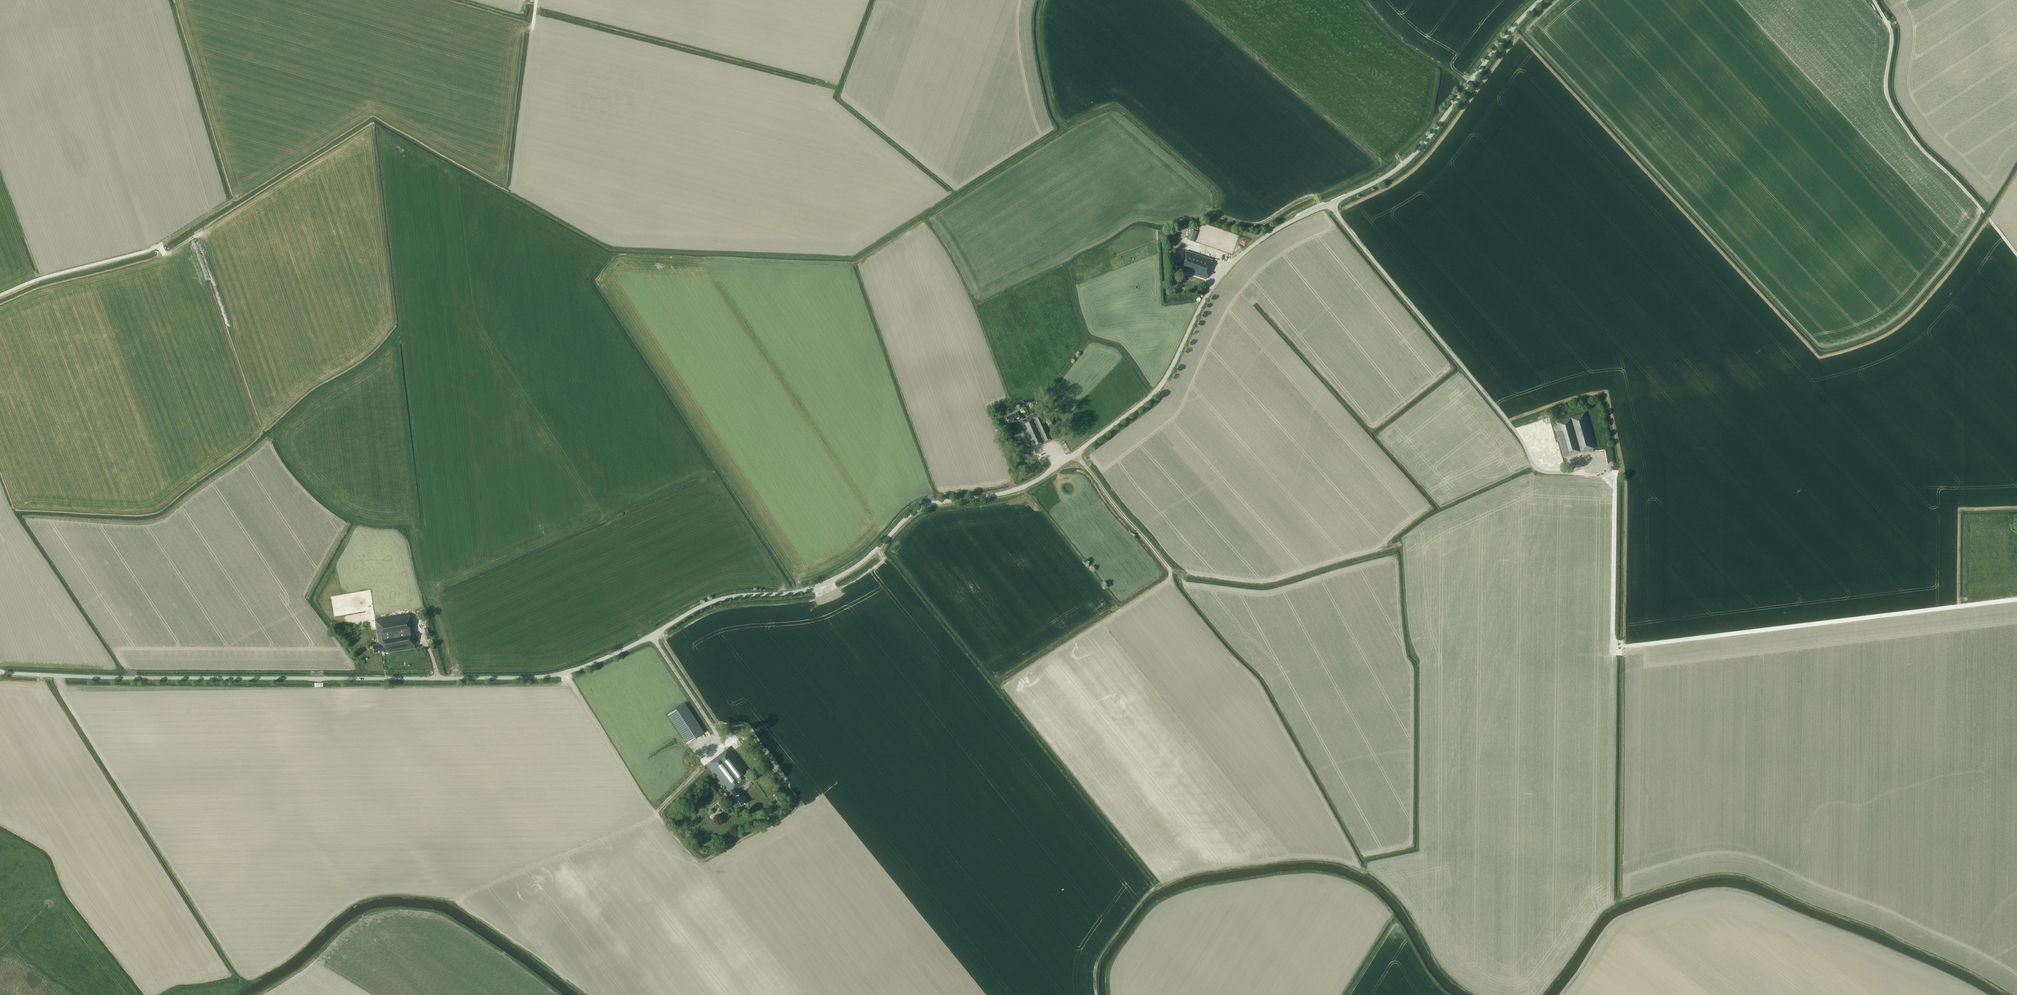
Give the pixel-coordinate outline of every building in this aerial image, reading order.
[(1184,269),(1209,277),(1216,255),(1205,251),(1202,259),(1186,253),(1183,262),(1181,261),(1174,258),(1172,264),(1179,266),(1185,268),(1184,269)] [(1055,438),(1042,410),(1023,419),(1022,417),(1021,418),(1019,414),(1017,412),(1010,415),(1011,415),(1007,417),(1009,423),(1013,421),(1013,422),(1019,419),(1022,425),(1021,426),(1031,449),(1055,438)] [(1595,448),(1585,412),(1555,421),(1557,425),(1554,426),(1555,430),(1556,430),(1563,457),(1595,448)] [(409,614),(381,619),(375,620),(379,644),(373,645),(374,653),(384,651),(384,653),(415,648),(409,614)] [(704,732),(684,703),(668,715),(687,743),(704,732)] [(753,764),(735,741),(707,764),(728,791),(730,790),(742,805),(747,801),(738,789),(747,781),(741,773),(753,764)]
